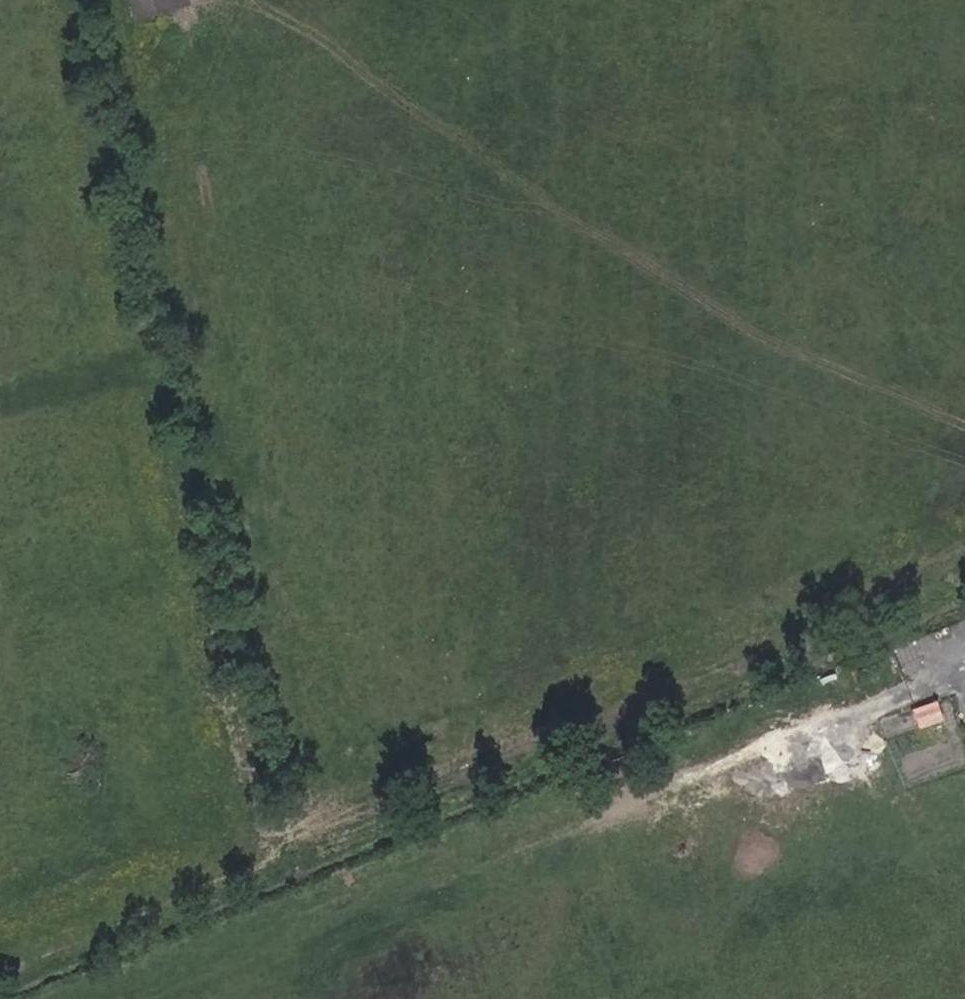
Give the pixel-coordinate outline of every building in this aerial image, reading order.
[(128,39),(172,26),(164,0),(117,0),(128,39)]
